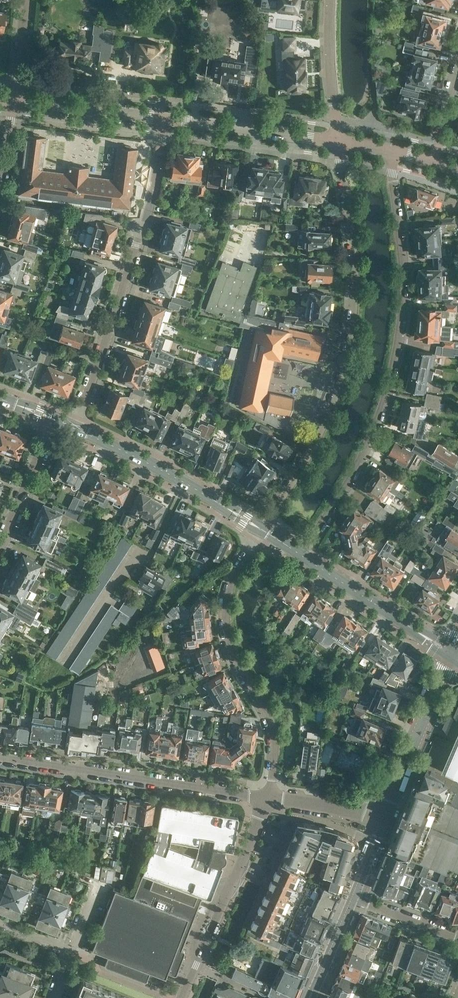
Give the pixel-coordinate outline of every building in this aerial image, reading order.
[(277,11),(294,13),(295,10),(300,11),(301,0),(278,0),(277,11)] [(414,4),(412,10),(423,13),(424,7),(417,5),(414,4)] [(425,13),(421,27),(444,32),(448,19),(443,18),(443,16),(439,15),(438,16),(425,13)] [(88,60),(90,49),(100,51),(103,29),(104,26),(96,25),(95,30),(93,46),(81,44),(81,40),(71,39),(70,43),(60,41),(58,56),(70,57),(70,60),(75,60),(76,58),(88,60)] [(444,32),(421,27),(417,44),(429,47),(430,43),(432,43),(431,45),(436,46),(436,45),(441,46),(444,32)] [(100,51),(100,54),(110,56),(113,30),(103,29),(100,51)] [(283,38),(283,49),(296,49),(295,37),(283,38)] [(135,50),(126,49),(125,57),(126,57),(124,65),(131,66),(131,65),(133,65),(132,67),(143,68),(143,70),(151,71),(151,69),(162,71),(165,45),(136,41),(135,50)] [(417,47),(414,46),(405,44),(403,51),(415,53),(416,53),(417,47)] [(415,53),(412,67),(434,73),(438,59),(433,58),(434,56),(429,55),(429,57),(427,56),(429,50),(417,47),(416,53),(415,53)] [(245,62),(202,56),(200,73),(210,75),(210,73),(213,73),(212,79),(231,82),(232,79),(242,81),(245,62)] [(304,58),(284,58),(285,70),(287,70),(287,90),(292,90),(292,92),(301,92),(300,90),(305,90),(304,58)] [(434,73),(412,67),(409,75),(408,75),(407,80),(404,79),(403,86),(416,90),(416,89),(420,90),(421,86),(426,87),(426,85),(431,86),(434,73)] [(399,100),(401,101),(401,102),(402,102),(400,110),(411,113),(411,114),(422,117),(424,108),(425,108),(427,100),(418,98),(420,92),(416,91),(416,90),(403,86),(402,87),(399,100)] [(26,135),(18,196),(110,208),(110,207),(129,209),(137,150),(118,148),(113,180),(87,177),(88,168),(79,167),(69,166),(68,174),(41,170),(46,138),(26,135)] [(189,154),(178,153),(177,157),(174,156),(171,178),(185,179),(189,154)] [(199,155),(189,154),(185,179),(199,181),(202,160),(199,160),(199,155)] [(209,170),(208,183),(231,185),(232,175),(236,176),(238,164),(216,162),(216,165),(214,165),(213,170),(209,170)] [(236,189),(234,195),(233,199),(239,202),(241,195),(251,197),(252,191),(263,193),(266,168),(253,167),(252,175),(248,174),(246,192),(242,191),(237,189),(236,189)] [(266,168),(263,193),(274,194),(273,201),(280,202),(280,208),(286,209),(288,198),(280,197),(283,178),(280,178),(280,173),(275,172),(275,170),(266,168)] [(295,181),(294,196),(289,196),(288,204),(300,205),(303,199),(310,200),(312,176),(306,176),(304,177),(299,176),(298,181),(295,181)] [(312,176),(310,200),(326,202),(328,185),(324,184),(325,179),(320,179),(319,177),(312,176)] [(410,186),(406,196),(418,201),(417,204),(426,207),(427,204),(434,206),(439,195),(415,187),(415,188),(410,186)] [(16,210),(12,223),(34,230),(37,222),(39,217),(44,219),(47,208),(26,205),(24,212),(16,210)] [(169,209),(169,210),(168,215),(180,218),(181,212),(169,209)] [(102,215),(86,212),(84,220),(90,222),(89,225),(87,226),(86,229),(87,231),(87,232),(92,234),(92,233),(112,239),(116,226),(100,221),(102,215)] [(163,229),(162,235),(187,243),(191,228),(199,230),(199,229),(204,230),(205,225),(190,221),(188,227),(181,225),(181,224),(171,222),(171,223),(167,222),(165,228),(163,229)] [(34,230),(12,223),(8,237),(24,241),(22,248),(25,249),(25,248),(37,252),(41,253),(43,247),(32,243),(33,239),(35,230),(34,230)] [(418,239),(418,241),(440,240),(439,224),(424,225),(424,227),(417,227),(417,233),(416,233),(416,239),(418,239)] [(312,231),(299,230),(298,246),(302,246),(302,245),(312,246),(313,248),(319,248),(320,247),(320,245),(329,245),(329,233),(312,232),(312,231)] [(90,241),(91,241),(89,247),(108,252),(112,239),(92,233),(92,234),(90,241)] [(187,243),(162,235),(160,241),(161,244),(160,249),(164,250),(164,252),(173,254),(181,256),(179,262),(183,263),(193,266),(194,266),(196,259),(184,256),(187,243)] [(440,240),(418,241),(418,248),(417,248),(417,255),(429,254),(430,256),(433,256),(434,262),(443,262),(443,256),(441,256),(440,248),(442,248),(442,245),(441,245),(441,240),(440,240)] [(0,261),(0,262),(24,269),(27,261),(22,260),(23,256),(35,260),(37,252),(25,248),(25,249),(23,254),(4,248),(0,261)] [(85,253),(70,248),(68,254),(71,255),(81,258),(80,264),(84,265),(81,274),(100,280),(102,272),(104,273),(106,271),(106,269),(106,268),(105,267),(100,265),(101,263),(95,261),(94,264),(85,261),(86,259),(83,258),(85,253)] [(318,259),(302,258),(302,263),(308,263),(307,274),(305,276),(309,280),(310,278),(312,278),(311,286),(319,286),(320,279),(331,279),(331,264),(317,263),(318,259)] [(181,268),(158,261),(157,266),(156,265),(153,274),(179,282),(182,273),(187,275),(189,271),(191,272),(193,266),(183,263),(181,268)] [(240,270),(235,268),(236,266),(222,261),(205,309),(238,321),(237,325),(256,328),(239,405),(247,407),(247,410),(246,410),(263,419),(275,426),(278,427),(281,427),(284,426),(286,424),(288,422),(289,419),(294,397),(269,392),(269,395),(265,394),(273,357),(280,358),(281,352),(288,353),(289,352),(316,358),(321,336),(288,328),(289,322),(288,322),(278,320),(278,322),(243,315),(241,314),(242,311),(241,311),(256,266),(243,261),(240,270)] [(0,262),(0,276),(15,281),(13,287),(27,291),(28,285),(20,282),(24,269),(0,262)] [(418,274),(418,283),(443,283),(443,274),(441,274),(441,268),(446,268),(446,262),(436,263),(436,268),(426,268),(426,269),(420,269),(420,274),(418,274)] [(78,278),(75,286),(98,294),(101,285),(99,284),(100,280),(81,274),(79,278),(78,278)] [(179,282),(153,274),(150,283),(151,284),(150,288),(173,295),(171,301),(180,304),(190,307),(192,301),(175,296),(179,282)] [(418,283),(418,291),(420,291),(420,297),(425,297),(425,298),(443,298),(443,304),(445,304),(457,305),(457,296),(448,296),(448,291),(443,291),(443,283),(418,283)] [(297,285),(292,285),(292,291),(305,292),(304,297),(307,297),(306,306),(331,309),(332,301),(330,301),(330,295),(324,294),(324,293),(310,291),(310,292),(307,291),(308,286),(297,285)] [(67,297),(73,299),(92,305),(93,301),(96,302),(98,294),(75,286),(74,291),(72,291),(69,292),(69,294),(68,293),(67,297)] [(8,306),(12,293),(20,295),(22,290),(13,287),(11,292),(0,289),(0,304),(8,306)] [(58,311),(56,316),(67,320),(69,314),(69,315),(70,313),(77,315),(76,318),(83,320),(84,317),(88,319),(90,319),(91,318),(91,315),(91,313),(90,313),(92,305),(73,299),(70,308),(60,304),(56,310),(58,311)] [(138,313),(140,314),(162,321),(166,308),(156,304),(156,303),(149,301),(149,302),(144,301),(142,307),(141,307),(138,313)] [(180,304),(171,301),(170,301),(168,307),(178,310),(180,304)] [(0,304),(0,318),(4,320),(8,306),(0,304)] [(418,323),(441,325),(442,316),(447,316),(448,310),(455,311),(457,311),(457,305),(445,304),(445,310),(425,309),(426,310),(419,310),(418,323)] [(288,322),(289,322),(292,323),(302,326),(303,319),(306,320),(306,321),(320,323),(320,322),(327,323),(327,320),(329,320),(331,309),(306,306),(304,314),(302,314),(301,319),(294,317),(293,318),(289,317),(288,322)] [(137,319),(134,327),(157,334),(162,321),(140,314),(138,320),(137,319)] [(56,316),(49,337),(59,340),(59,338),(79,345),(84,332),(78,330),(78,329),(70,326),(71,321),(67,320),(56,316)] [(415,337),(423,337),(423,338),(443,340),(442,346),(453,347),(457,348),(457,341),(454,341),(445,340),(446,334),(440,334),(441,325),(418,323),(418,324),(417,326),(416,331),(415,337)] [(157,334),(134,327),(132,334),(133,334),(131,340),(136,342),(136,343),(143,345),(143,344),(153,348),(151,354),(161,357),(172,361),(174,355),(160,348),(162,344),(155,342),(157,334)] [(5,347),(9,335),(2,333),(0,339),(0,346),(5,347)] [(435,354),(436,354),(455,356),(455,354),(457,354),(457,348),(453,347),(442,346),(437,345),(435,354)] [(70,348),(68,354),(79,357),(81,352),(70,348)] [(412,363),(429,366),(433,367),(436,354),(435,354),(415,349),(412,363)] [(24,357),(17,376),(30,380),(37,361),(42,364),(47,352),(41,350),(38,356),(33,354),(31,359),(24,357)] [(4,371),(17,376),(24,357),(11,352),(4,371)] [(47,352),(42,364),(48,366),(53,354),(47,352)] [(128,353),(123,367),(145,374),(147,365),(153,367),(155,362),(159,363),(161,357),(151,354),(149,361),(143,359),(143,358),(143,357),(133,354),(133,355),(128,353)] [(412,363),(409,375),(427,379),(432,380),(434,371),(429,370),(429,366),(412,363)] [(41,385),(47,387),(46,389),(53,391),(62,368),(55,366),(54,368),(48,366),(45,375),(43,374),(41,380),(42,381),(41,385)] [(123,367),(119,379),(124,381),(123,382),(135,386),(138,388),(139,386),(140,387),(145,374),(123,367)] [(62,368),(53,391),(60,394),(61,393),(67,395),(68,391),(69,391),(72,385),(70,385),(74,376),(69,374),(70,371),(62,368)] [(427,379),(409,375),(406,389),(424,393),(427,379)] [(135,386),(133,391),(141,395),(143,396),(145,390),(135,386)] [(119,417),(125,401),(132,403),(131,406),(136,408),(137,405),(141,395),(133,391),(131,391),(129,396),(110,389),(102,410),(119,417)] [(427,393),(426,399),(428,400),(441,402),(442,396),(427,393)] [(146,397),(143,396),(141,395),(137,405),(142,407),(146,397)] [(441,402),(428,400),(426,406),(444,410),(446,404),(441,402)] [(401,414),(419,418),(424,419),(426,418),(427,414),(426,412),(424,412),(425,405),(404,401),(401,414)] [(180,412),(175,421),(175,422),(180,424),(179,426),(176,432),(175,432),(172,438),(173,439),(171,445),(176,447),(177,449),(180,450),(182,449),(183,450),(192,429),(185,427),(186,424),(182,423),(185,415),(190,406),(184,403),(180,412)] [(140,428),(148,432),(157,414),(144,408),(136,423),(141,426),(140,428)] [(157,414),(148,432),(155,435),(154,438),(159,440),(162,433),(164,434),(167,427),(166,426),(170,418),(175,421),(180,412),(174,409),(172,414),(168,412),(165,418),(157,414)] [(419,418),(401,414),(398,427),(415,431),(414,437),(429,440),(430,434),(416,431),(419,418)] [(257,420),(254,427),(267,434),(270,427),(257,420)] [(192,429),(183,450),(190,453),(189,456),(194,459),(197,451),(198,452),(205,438),(208,440),(215,425),(208,422),(207,425),(202,423),(199,424),(198,427),(193,425),(192,429)] [(4,453),(12,432),(0,428),(0,452),(4,453)] [(12,432),(4,453),(12,457),(13,455),(17,457),(19,452),(20,453),(24,443),(23,443),(25,437),(12,432)] [(268,434),(262,447),(267,450),(274,454),(275,453),(283,457),(284,455),(285,456),(288,450),(289,451),(291,446),(284,443),(285,442),(272,435),(272,436),(268,434)] [(229,442),(213,435),(209,445),(211,446),(207,454),(209,455),(205,464),(218,469),(226,450),(232,453),(234,447),(236,441),(237,438),(233,436),(231,440),(231,439),(229,442)] [(236,441),(234,447),(244,453),(248,446),(237,440),(236,441)] [(397,460),(406,465),(410,467),(418,454),(426,458),(429,452),(416,444),(412,450),(405,446),(404,448),(396,443),(390,453),(398,458),(397,460)] [(433,454),(453,467),(457,459),(457,455),(439,443),(433,454)] [(60,455),(51,474),(52,474),(51,476),(51,478),(52,479),(54,480),(55,480),(57,479),(59,477),(65,479),(74,459),(66,455),(65,457),(60,455)] [(254,462),(249,469),(267,481),(275,469),(267,464),(266,465),(254,457),(252,461),(254,462)] [(74,459),(65,479),(71,482),(70,483),(72,484),(71,485),(71,487),(72,488),(74,489),(75,489),(77,488),(78,487),(87,467),(82,465),(82,463),(74,459)] [(0,466),(0,469),(9,472),(11,466),(1,462),(0,466)] [(229,462),(224,472),(230,475),(235,465),(229,462)] [(267,481),(249,469),(247,468),(244,472),(248,475),(242,484),(251,489),(252,488),(260,493),(261,491),(263,492),(267,486),(265,485),(267,481)] [(373,478),(396,494),(400,497),(402,493),(398,490),(399,490),(396,488),(400,482),(403,477),(393,471),(390,475),(381,469),(380,470),(378,471),(373,478)] [(89,492),(96,495),(100,497),(97,504),(101,506),(113,479),(98,472),(89,492)] [(396,494),(373,478),(367,486),(368,489),(367,490),(386,503),(390,497),(393,499),(396,494)] [(113,479),(101,506),(104,507),(109,496),(114,498),(112,503),(119,506),(128,486),(113,479)] [(137,514),(142,517),(151,499),(150,498),(151,496),(139,491),(128,514),(135,517),(137,514)] [(452,491),(448,497),(456,502),(454,504),(457,507),(457,495),(452,491)] [(68,508),(74,511),(80,498),(74,495),(68,508)] [(151,499),(142,517),(148,520),(147,522),(154,526),(157,520),(158,521),(166,506),(151,499)] [(373,500),(369,506),(387,517),(391,512),(385,508),(373,500)] [(84,503),(79,501),(74,511),(79,513),(84,503)] [(388,503),(385,508),(391,512),(393,513),(397,508),(388,503)] [(44,504),(38,516),(58,526),(62,518),(60,517),(63,509),(54,505),(52,508),(44,504)] [(64,506),(63,509),(66,510),(64,513),(76,519),(79,513),(64,506)] [(387,517),(369,506),(365,511),(383,523),(387,517)] [(347,518),(363,529),(366,530),(368,526),(370,528),(374,521),(355,509),(354,509),(352,510),(347,518)] [(420,510),(410,524),(416,529),(426,515),(420,510)] [(125,525),(129,515),(123,512),(119,523),(125,525)] [(164,532),(155,551),(161,554),(169,538),(174,540),(176,537),(183,541),(193,519),(186,515),(185,517),(180,514),(178,520),(177,519),(173,527),(174,527),(170,535),(164,532)] [(443,522),(447,524),(453,528),(457,521),(447,515),(443,522)] [(38,516),(32,528),(53,537),(64,542),(66,538),(59,535),(59,534),(57,534),(60,526),(58,526),(38,516)] [(342,531),(344,540),(358,538),(356,532),(361,531),(363,529),(347,518),(342,525),(342,527),(341,528),(343,530),(342,531)] [(193,519),(183,541),(191,544),(189,547),(194,549),(191,557),(196,559),(200,550),(200,549),(195,547),(199,539),(200,540),(204,532),(203,532),(206,526),(193,520),(194,519),(193,519)] [(432,539),(443,547),(445,544),(457,551),(457,533),(452,529),(453,528),(447,524),(442,533),(441,532),(437,538),(434,536),(432,539)] [(154,527),(149,537),(155,539),(159,530),(154,527)] [(53,537),(32,528),(26,541),(30,543),(29,546),(42,551),(43,548),(45,549),(47,545),(49,546),(53,537)] [(200,550),(196,559),(205,563),(209,554),(219,559),(224,548),(226,549),(229,549),(231,545),(229,542),(227,541),(227,540),(215,534),(206,553),(200,550)] [(123,536),(120,541),(130,547),(133,543),(123,536)] [(358,538),(344,540),(345,549),(347,551),(346,552),(348,553),(348,555),(355,560),(368,541),(371,537),(370,536),(369,536),(368,536),(367,536),(366,536),(363,542),(359,543),(358,538)] [(432,539),(431,539),(428,544),(433,547),(433,548),(431,551),(438,556),(434,563),(453,575),(457,568),(457,563),(440,552),(444,547),(443,547),(432,539)] [(120,541),(117,546),(126,552),(130,547),(120,541)] [(368,541),(355,560),(363,565),(366,565),(367,565),(372,557),(375,559),(380,552),(377,550),(377,549),(371,546),(372,544),(368,541)] [(380,552),(375,559),(379,562),(373,572),(383,579),(396,560),(398,557),(391,552),(395,546),(387,541),(380,552)] [(117,546),(114,551),(123,557),(126,552),(117,546)] [(123,557),(114,551),(111,556),(120,562),(123,557)] [(21,553),(14,565),(34,576),(41,564),(21,553)] [(111,556),(107,561),(117,567),(120,562),(111,556)] [(53,561),(46,557),(43,563),(64,573),(67,567),(53,560),(53,561)] [(410,571),(414,565),(416,562),(411,559),(405,568),(410,571)] [(396,560),(383,579),(394,586),(404,571),(401,568),(403,565),(396,560)] [(107,561),(104,566),(114,572),(117,567),(107,561)] [(428,574),(414,565),(410,571),(414,574),(415,573),(425,580),(428,575),(446,586),(453,575),(434,563),(429,570),(430,571),(428,574)] [(14,565),(8,577),(28,588),(34,576),(14,565)] [(104,566),(101,570),(110,577),(114,572),(104,566)] [(139,579),(140,579),(137,586),(141,588),(141,589),(145,591),(153,595),(156,590),(157,591),(160,586),(165,589),(172,576),(154,566),(152,570),(146,566),(139,579)] [(101,570),(98,575),(107,581),(110,577),(101,570)] [(415,573),(414,574),(412,578),(422,585),(425,580),(415,573)] [(98,575),(95,580),(104,586),(107,581),(98,575)] [(2,590),(6,593),(8,594),(8,595),(13,598),(14,597),(20,601),(17,607),(33,617),(37,611),(32,607),(32,606),(27,603),(29,598),(28,597),(32,590),(28,588),(8,577),(2,590)] [(287,581),(282,578),(277,585),(280,586),(275,593),(283,598),(282,599),(287,602),(298,585),(288,578),(287,581)] [(95,580),(92,585),(101,591),(104,586),(95,580)] [(78,590),(69,585),(64,594),(74,598),(78,590)] [(92,585),(88,590),(98,596),(101,591),(92,585)] [(298,585),(287,602),(290,605),(289,607),(296,611),(309,592),(298,585)] [(435,595),(437,593),(425,586),(421,592),(418,591),(413,598),(434,612),(439,605),(437,603),(440,598),(435,595)] [(88,590),(85,595),(95,601),(98,596),(88,590)] [(189,607),(185,611),(186,617),(187,617),(208,614),(207,603),(209,599),(202,593),(200,595),(190,607),(189,607)] [(85,595),(82,600),(91,606),(95,601),(85,595)] [(295,612),(284,630),(282,634),(286,636),(288,633),(289,633),(300,617),(304,620),(306,617),(312,621),(324,602),(314,595),(302,613),(300,616),(295,612)] [(126,598),(122,604),(134,611),(138,606),(126,598)] [(82,600),(79,604),(88,611),(91,606),(82,600)] [(324,602),(312,621),(318,625),(319,624),(323,626),(335,609),(324,602)] [(6,625),(13,630),(20,618),(29,624),(33,617),(17,607),(13,613),(7,609),(8,607),(3,604),(2,606),(0,605),(0,622),(6,625)] [(79,604),(76,609),(85,615),(88,611),(79,604)] [(108,609),(117,615),(120,611),(119,609),(111,604),(108,609)] [(122,604),(119,609),(120,611),(130,617),(134,611),(122,604)] [(277,617),(282,610),(278,608),(273,614),(277,617)] [(76,609),(73,614),(82,620),(85,615),(76,609)] [(117,615),(108,609),(105,614),(114,620),(116,618),(117,615)] [(130,617),(120,611),(117,615),(116,618),(126,625),(131,617),(130,617)] [(165,613),(157,620),(158,621),(158,622),(171,620),(171,619),(169,619),(165,613)] [(73,614),(69,619),(79,625),(82,620),(73,614)] [(114,620),(105,614),(102,619),(111,625),(114,620)] [(185,621),(186,628),(210,625),(208,614),(187,617),(187,620),(185,621)] [(332,632),(344,640),(355,622),(344,615),(339,622),(338,621),(334,625),(336,626),(332,632)] [(69,619),(66,624),(75,630),(79,625),(69,619)] [(111,625),(102,619),(98,624),(108,630),(111,625)] [(344,640),(341,645),(352,652),(359,641),(361,643),(364,638),(362,637),(367,630),(355,622),(344,640)] [(66,624),(63,629),(72,635),(75,630),(66,624)] [(108,630),(98,624),(95,629),(104,635),(108,630)] [(210,625),(186,628),(187,635),(182,636),(184,645),(198,643),(197,640),(210,639),(210,634),(211,634),(210,625)] [(63,629),(60,634),(69,640),(72,635),(63,629)] [(104,635),(95,629),(92,633),(101,640),(104,635)] [(315,638),(319,641),(325,632),(321,629),(315,638)] [(170,642),(168,631),(162,632),(163,643),(170,642)] [(325,632),(319,641),(324,644),(329,635),(325,632)] [(101,640),(92,633),(89,638),(98,645),(101,640)] [(60,634),(57,639),(66,645),(69,640),(60,634)] [(376,660),(387,643),(376,636),(363,655),(374,662),(376,659),(376,660)] [(98,645),(89,638),(85,643),(95,649),(98,645)] [(57,639),(53,643),(63,649),(66,645),(57,639)] [(53,643),(50,648),(59,654),(63,649),(53,643)] [(85,643),(82,648),(92,654),(95,649),(85,643)] [(387,643),(376,660),(382,664),(381,666),(385,669),(397,650),(387,643)] [(194,646),(184,649),(182,650),(182,654),(185,653),(190,652),(192,656),(194,663),(217,655),(214,647),(212,648),(211,644),(195,650),(194,646)] [(50,648),(47,653),(56,659),(59,654),(50,648)] [(92,654),(82,648),(79,653),(88,659),(92,654)] [(88,659),(79,653),(76,658),(85,664),(88,659)] [(409,673),(410,669),(408,668),(414,661),(403,653),(393,668),(390,674),(389,674),(384,681),(385,682),(396,686),(399,680),(394,679),(398,672),(405,676),(409,673)] [(217,655),(194,663),(197,670),(194,671),(196,678),(200,677),(206,674),(206,672),(220,667),(218,663),(220,663),(217,655)] [(85,664),(76,658),(73,663),(82,669),(85,664)] [(353,659),(348,667),(354,670),(359,662),(354,658),(353,659)] [(82,669),(73,663),(69,668),(79,674),(82,669)] [(67,728),(64,749),(86,752),(90,724),(98,670),(74,682),(72,693),(72,699),(69,717),(67,728)] [(384,670),(379,678),(378,679),(384,681),(389,674),(384,670)] [(24,673),(19,671),(15,680),(20,683),(24,673)] [(223,672),(205,682),(203,683),(209,694),(230,682),(226,675),(225,676),(223,672)] [(376,688),(373,696),(395,705),(400,693),(383,686),(385,682),(384,681),(378,679),(372,677),(370,682),(380,687),(381,686),(382,686),(380,690),(376,688)] [(230,682),(209,694),(212,700),(214,699),(216,703),(217,703),(235,693),(230,682)] [(140,684),(131,688),(134,695),(144,692),(140,684)] [(235,693),(217,703),(221,709),(223,709),(224,711),(227,712),(234,708),(235,711),(237,715),(241,716),(242,715),(240,710),(244,707),(235,693)] [(373,696),(370,704),(368,708),(390,717),(395,705),(373,696)] [(448,724),(449,726),(450,725),(457,735),(442,769),(457,776),(457,701),(448,724)] [(367,706),(357,702),(355,709),(364,713),(367,706)] [(378,743),(382,734),(381,734),(384,727),(362,718),(364,713),(355,709),(352,708),(350,714),(356,717),(350,733),(351,733),(351,734),(350,735),(350,736),(350,737),(350,738),(351,739),(351,740),(352,741),(353,743),(354,743),(356,744),(357,744),(360,744),(361,744),(362,744),(361,744),(363,744),(363,743),(364,743),(364,742),(365,741),(366,741),(366,740),(367,739),(378,743)] [(34,711),(32,723),(29,740),(40,742),(44,718),(38,718),(39,711),(34,711)] [(99,713),(97,725),(90,724),(86,752),(93,754),(95,751),(99,752),(100,749),(103,726),(105,713),(99,713)] [(231,714),(230,721),(240,723),(241,716),(237,715),(231,714)] [(145,752),(156,754),(160,730),(162,716),(157,715),(156,722),(156,723),(155,731),(149,730),(145,752)] [(0,738),(0,740),(15,742),(18,720),(18,717),(17,717),(17,716),(12,716),(11,722),(10,722),(9,723),(8,724),(0,723),(0,724),(0,732),(1,732),(0,738)] [(18,720),(15,742),(27,744),(29,727),(20,726),(21,716),(19,716),(18,720)] [(44,718),(40,742),(52,744),(54,726),(55,719),(54,718),(54,717),(45,716),(45,717),(44,717),(44,718)] [(54,726),(52,744),(63,745),(65,728),(67,728),(69,717),(62,716),(61,727),(54,726)] [(115,747),(127,749),(130,729),(131,718),(127,717),(125,726),(118,725),(115,747)] [(235,731),(234,736),(254,740),(256,727),(251,726),(251,724),(250,722),(245,721),(243,722),(243,725),(238,724),(237,731),(235,731)] [(103,726),(100,749),(105,750),(108,746),(112,747),(115,728),(110,727),(103,726)] [(167,731),(160,730),(156,754),(167,755),(172,727),(168,726),(167,731)] [(130,729),(127,749),(139,751),(141,738),(145,739),(146,729),(135,727),(135,729),(130,729)] [(172,727),(167,755),(178,757),(181,735),(176,734),(177,727),(172,727)] [(224,736),(226,728),(222,728),(221,736),(220,741),(212,739),(209,762),(221,764),(224,747),(224,742),(221,738),(224,736)] [(193,737),(193,736),(185,735),(182,758),(194,760),(198,730),(195,729),(194,735),(194,734),(193,737)] [(198,730),(194,760),(205,762),(209,739),(203,738),(202,736),(203,731),(198,730)] [(227,735),(229,739),(231,738),(232,740),(237,741),(238,743),(234,747),(240,755),(246,750),(252,751),(254,740),(234,736),(233,736),(230,732),(227,735)] [(305,737),(304,742),(303,742),(300,766),(309,767),(307,778),(315,780),(316,767),(319,745),(318,744),(319,739),(305,737)] [(343,746),(337,761),(357,769),(362,770),(368,757),(363,755),(363,754),(343,746)] [(227,747),(224,747),(221,764),(233,766),(234,759),(240,755),(234,747),(229,750),(227,747)] [(418,784),(432,790),(430,794),(439,798),(457,807),(457,785),(430,769),(431,767),(426,765),(418,784)] [(323,779),(325,769),(317,768),(316,778),(323,779)] [(2,803),(2,806),(5,807),(7,799),(9,781),(0,780),(0,803),(2,803)] [(22,783),(9,781),(7,799),(5,807),(10,807),(11,804),(20,806),(23,787),(21,786),(22,783)] [(25,787),(23,787),(20,806),(23,806),(21,813),(32,815),(34,806),(37,784),(29,782),(27,783),(26,783),(25,787)] [(50,785),(37,783),(37,784),(34,806),(42,807),(42,809),(42,810),(42,811),(42,812),(43,812),(43,813),(44,814),(45,814),(46,815),(47,815),(48,815),(49,814),(51,813),(52,811),(52,809),(58,810),(62,788),(60,788),(59,787),(50,786),(50,785)] [(390,848),(391,849),(411,857),(410,859),(415,861),(416,862),(441,871),(441,872),(448,875),(451,868),(457,871),(457,807),(439,798),(430,794),(432,790),(418,784),(418,785),(416,784),(412,794),(413,795),(409,805),(408,804),(398,828),(400,829),(395,839),(394,839),(390,848)] [(70,789),(67,808),(73,809),(72,813),(79,814),(83,791),(70,789)] [(83,791),(79,814),(88,815),(85,833),(90,834),(93,816),(92,816),(92,811),(95,793),(83,791)] [(95,793),(92,811),(92,816),(93,816),(101,817),(100,824),(104,825),(109,795),(95,793)] [(126,798),(113,796),(109,823),(122,825),(123,819),(126,798)] [(123,819),(122,825),(121,831),(126,832),(127,825),(130,826),(130,824),(137,825),(140,801),(129,799),(125,819),(123,819)] [(140,801),(137,825),(144,826),(145,822),(150,823),(153,803),(140,801)] [(113,887),(108,900),(106,906),(108,907),(104,918),(91,950),(107,956),(105,963),(104,965),(104,966),(105,967),(143,982),(144,982),(145,981),(146,980),(147,979),(149,972),(165,978),(167,973),(173,975),(174,975),(176,974),(183,957),(184,953),(184,952),(183,951),(181,950),(195,913),(201,897),(208,899),(209,900),(210,899),(211,898),(217,883),(221,871),(222,870),(220,869),(221,866),(222,866),(224,864),(224,863),(225,859),(225,857),(223,856),(224,850),(233,852),(236,832),(238,820),(238,819),(238,818),(237,817),(165,804),(163,804),(162,805),(161,806),(160,808),(155,840),(134,895),(113,887)] [(331,828),(325,827),(319,825),(303,823),(301,828),(296,826),(293,834),(322,847),(319,854),(349,863),(354,847),(352,847),(354,838),(349,835),(344,833),(337,830),(331,828)] [(148,845),(153,833),(148,831),(143,843),(148,845)] [(292,834),(280,863),(310,878),(316,881),(322,885),(338,892),(342,879),(344,879),(349,863),(319,854),(322,847),(293,834),(292,834)] [(55,846),(47,845),(43,860),(51,861),(55,846)] [(388,851),(383,863),(403,871),(406,863),(413,866),(415,861),(410,859),(388,851)] [(69,869),(75,872),(78,866),(72,863),(69,869)] [(280,863),(273,878),(304,892),(310,878),(280,863)] [(383,863),(379,874),(410,887),(415,875),(407,872),(403,871),(383,863)] [(102,866),(100,879),(100,880),(106,881),(108,866),(102,865),(102,866)] [(16,918),(20,909),(29,913),(37,892),(28,889),(31,879),(11,871),(7,881),(0,878),(0,912),(16,918)] [(420,881),(419,881),(411,900),(433,910),(442,888),(448,875),(441,872),(437,881),(423,875),(420,881)] [(379,874),(374,886),(401,897),(404,889),(409,891),(410,887),(379,874)] [(273,878),(267,890),(299,905),(304,892),(273,878)] [(329,919),(335,905),(340,893),(338,892),(322,885),(316,881),(310,878),(304,892),(299,905),(309,909),(329,919)] [(37,892),(29,913),(38,916),(35,925),(55,933),(59,924),(68,928),(76,907),(67,904),(71,894),(50,886),(46,896),(37,892)] [(436,910),(448,914),(456,892),(443,888),(436,910)] [(299,905),(267,890),(250,929),(264,935),(265,934),(280,941),(283,942),(283,941),(286,942),(292,927),(290,926),(299,905)] [(448,914),(447,916),(457,919),(457,893),(456,892),(448,914)] [(300,928),(299,930),(299,932),(320,941),(329,919),(309,909),(304,921),(301,920),(298,927),(300,928)] [(361,914),(356,927),(376,935),(386,939),(388,935),(391,926),(386,924),(361,914)] [(299,930),(292,927),(286,942),(314,954),(320,941),(299,932),(299,930)] [(356,927),(352,936),(372,944),(379,947),(380,943),(373,940),(376,935),(356,927)] [(265,934),(264,935),(262,941),(287,952),(286,956),(309,966),(313,958),(286,946),(287,945),(281,943),(280,941),(265,934)] [(390,961),(403,966),(412,942),(411,941),(411,940),(407,938),(406,940),(399,937),(390,961)] [(353,939),(348,950),(368,958),(370,952),(372,953),(374,948),(353,939)] [(412,942),(403,966),(416,971),(425,947),(418,944),(419,943),(414,941),(413,942),(412,942)] [(425,947),(416,971),(429,976),(438,951),(437,951),(438,949),(433,948),(432,949),(425,947)] [(382,955),(388,958),(391,952),(384,949),(382,955)] [(348,950),(344,961),(367,971),(372,960),(368,958),(348,950)] [(438,951),(429,976),(443,981),(452,956),(444,954),(445,952),(440,951),(440,952),(438,951)] [(246,952),(243,958),(256,964),(259,958),(246,952)] [(271,959),(282,965),(282,964),(305,975),(309,966),(286,956),(284,960),(273,955),(271,959)] [(344,961),(339,972),(360,981),(363,982),(367,971),(344,961)] [(236,966),(228,963),(226,962),(223,968),(233,973),(236,966)] [(5,963),(2,972),(0,971),(0,997),(31,997),(36,985),(31,983),(34,974),(5,963)] [(282,965),(278,975),(284,977),(285,976),(301,985),(305,975),(282,964),(282,965)] [(236,966),(233,973),(231,976),(233,977),(234,978),(235,979),(237,980),(239,981),(240,981),(240,980),(245,982),(249,973),(247,972),(236,966)] [(253,970),(251,974),(264,980),(264,979),(271,983),(272,983),(297,995),(301,986),(284,979),(285,978),(284,977),(278,975),(268,970),(266,975),(253,970)] [(339,972),(334,983),(353,991),(356,985),(358,986),(360,981),(339,972)] [(249,973),(245,982),(258,988),(258,989),(259,991),(260,993),(262,994),(265,994),(267,994),(267,993),(272,983),(271,983),(264,979),(264,980),(251,974),(249,973)] [(413,973),(410,980),(417,983),(420,976),(413,973)] [(75,997),(129,997),(83,979),(75,997)] [(377,983),(368,979),(366,984),(375,987),(377,983)] [(267,993),(278,997),(295,997),(297,995),(272,983),(267,993)] [(330,994),(339,997),(352,997),(351,997),(353,991),(334,983),(330,994)] [(218,987),(215,986),(214,990),(230,997),(234,988),(229,986),(227,987),(225,988),(222,988),(220,988),(218,987)] [(230,997),(232,997),(245,997),(247,994),(234,988),(230,997)]
